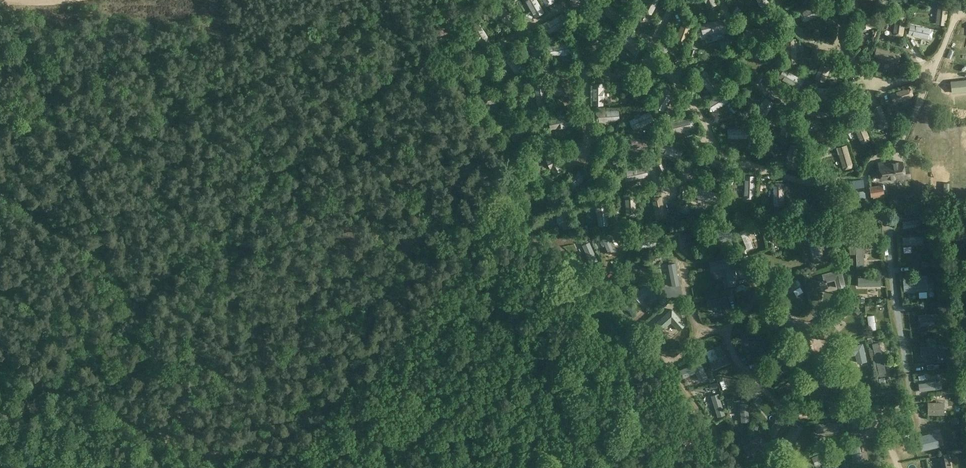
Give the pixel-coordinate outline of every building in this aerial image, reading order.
[(536,18),(545,12),(538,0),(526,0),(536,18)] [(642,10),(644,11),(643,11),(649,14),(650,14),(651,15),(659,0),(647,0),(642,10)] [(707,8),(717,4),(715,0),(704,0),(707,8)] [(935,23),(945,25),(948,1),(944,0),(938,0),(937,6),(938,6),(935,23)] [(601,9),(600,10),(616,23),(623,14),(606,2),(605,3),(600,8),(601,9)] [(818,4),(800,12),(800,14),(802,21),(803,20),(804,22),(823,14),(818,4)] [(905,13),(896,11),(893,34),(902,35),(905,13)] [(554,31),(563,26),(563,25),(567,22),(562,13),(543,25),(549,34),(554,31)] [(721,19),(700,24),(703,34),(708,33),(708,34),(718,31),(718,30),(723,29),(721,19)] [(681,22),(675,41),(676,42),(682,45),(683,44),(685,45),(692,25),(681,22)] [(491,42),(479,23),(470,28),(474,33),(473,34),(479,43),(479,42),(482,47),(491,42)] [(910,24),(908,34),(930,38),(932,29),(910,24)] [(593,32),(591,34),(609,44),(615,35),(596,25),(595,27),(595,26),(592,32),(593,32)] [(767,26),(745,29),(747,40),(769,36),(767,26)] [(617,32),(621,36),(625,31),(621,27),(617,32)] [(627,33),(620,41),(635,56),(636,54),(636,55),(641,50),(641,49),(642,48),(627,33)] [(786,64),(796,64),(795,39),(785,39),(786,64)] [(571,42),(549,46),(550,56),(560,55),(570,54),(570,53),(572,53),(571,42)] [(616,52),(620,48),(616,44),(612,49),(616,52)] [(815,77),(824,81),(833,58),(823,54),(815,77)] [(720,87),(705,69),(704,71),(703,70),(698,75),(699,75),(697,76),(712,94),(720,87)] [(778,78),(798,89),(803,80),(783,69),(778,78)] [(951,81),(952,93),(965,92),(965,79),(951,81)] [(548,106),(544,83),(534,85),(537,107),(539,107),(539,108),(546,107),(546,106),(548,106)] [(553,93),(574,97),(576,87),(555,83),(555,84),(554,84),(553,91),(554,91),(553,93)] [(593,83),(593,105),(603,105),(603,100),(604,100),(604,89),(603,89),(603,83),(593,83)] [(890,94),(893,103),(913,96),(909,86),(890,94)] [(815,98),(841,98),(841,88),(816,87),(815,98)] [(663,112),(673,93),(671,92),(671,91),(665,88),(665,89),(663,88),(654,107),(663,112)] [(707,104),(706,105),(709,111),(710,111),(711,112),(729,101),(723,92),(706,103),(707,104)] [(762,121),(774,103),(765,97),(762,102),(761,102),(756,110),(756,111),(753,116),(762,121)] [(881,104),(871,107),(879,129),(889,125),(881,104)] [(746,109),(742,112),(746,118),(750,114),(746,109)] [(596,122),(619,120),(619,110),(596,112),(596,113),(595,113),(595,120),(596,120),(596,122)] [(633,130),(654,120),(650,111),(640,115),(639,113),(633,115),(635,118),(629,120),(630,122),(629,123),(632,128),(633,128),(633,130)] [(789,137),(797,116),(787,113),(780,134),(789,137)] [(570,115),(548,119),(550,130),(556,129),(566,127),(572,125),(570,115)] [(871,140),(861,117),(852,121),(862,144),(871,140)] [(672,133),(694,128),(693,126),(694,126),(692,119),(691,120),(691,118),(669,123),(672,133)] [(728,130),(727,130),(727,137),(728,137),(728,138),(751,138),(751,128),(728,128),(728,130)] [(840,140),(840,130),(817,130),(817,140),(840,140)] [(652,141),(630,137),(630,138),(629,138),(628,145),(629,145),(628,147),(651,151),(652,141)] [(683,149),(663,141),(659,151),(679,159),(680,157),(680,158),(683,151),(682,151),(683,149)] [(795,169),(800,146),(790,144),(788,154),(787,153),(787,156),(786,156),(785,161),(786,161),(785,164),(786,164),(785,167),(795,169)] [(853,168),(847,144),(837,146),(843,171),(853,168)] [(553,150),(544,154),(546,160),(550,169),(551,169),(553,174),(563,170),(553,150)] [(722,174),(728,165),(711,151),(705,158),(717,169),(722,174)] [(886,161),(879,162),(881,179),(896,177),(896,179),(910,177),(908,167),(903,168),(902,161),(886,163),(886,161)] [(626,181),(648,176),(646,166),(623,171),(624,173),(623,173),(625,180),(626,181)] [(576,186),(584,179),(584,178),(588,175),(580,167),(564,182),(572,190),(576,186)] [(745,175),(744,198),(754,198),(755,176),(745,175)] [(543,186),(550,205),(560,202),(553,182),(543,186)] [(784,183),(774,183),(774,205),(784,205),(784,183)] [(882,185),(869,186),(870,196),(884,195),(882,185)] [(694,196),(717,205),(721,195),(697,187),(697,188),(696,188),(693,194),(694,195),(694,196)] [(625,195),(626,216),(628,216),(628,217),(635,216),(635,215),(636,215),(635,194),(625,195)] [(653,198),(651,199),(656,219),(666,217),(661,196),(660,197),(659,196),(653,198)] [(865,198),(854,199),(854,207),(866,206),(865,198)] [(608,225),(606,203),(595,204),(595,207),(595,212),(596,211),(596,213),(597,213),(598,227),(608,225)] [(574,227),(566,207),(555,211),(558,216),(556,217),(557,220),(556,220),(558,224),(559,224),(560,227),(562,226),(564,231),(574,227)] [(903,228),(921,226),(920,220),(902,222),(903,228)] [(856,228),(856,236),(880,235),(880,227),(856,228)] [(951,228),(951,240),(965,239),(965,228),(951,228)] [(732,230),(706,233),(708,243),(733,240),(732,230)] [(790,230),(770,236),(772,242),(784,238),(785,241),(793,239),(790,230)] [(695,231),(686,232),(689,254),(698,253),(695,231)] [(813,254),(807,232),(800,233),(806,256),(813,254)] [(608,254),(617,251),(609,233),(601,237),(608,254)] [(741,253),(747,251),(743,233),(737,234),(741,253)] [(927,235),(909,237),(909,239),(902,240),(903,244),(909,243),(909,244),(928,241),(927,235)] [(641,241),(636,241),(636,247),(657,248),(658,242),(645,242),(645,239),(641,238),(641,241)] [(580,239),(568,240),(569,246),(573,245),(574,247),(578,247),(577,245),(581,244),(580,239)] [(863,244),(856,244),(857,268),(864,268),(863,244)] [(581,250),(584,260),(591,258),(588,248),(581,250)] [(733,256),(710,260),(712,270),(726,267),(728,280),(737,278),(733,256)] [(679,287),(676,264),(668,265),(671,288),(679,287)] [(841,268),(822,273),(825,282),(835,280),(838,288),(846,286),(841,268)] [(958,274),(964,291),(965,290),(965,271),(958,274)] [(926,275),(902,277),(903,291),(926,289),(927,289),(926,275)] [(881,277),(858,277),(858,286),(881,286),(881,277)] [(639,302),(647,295),(653,301),(660,295),(648,282),(633,295),(639,302)] [(708,309),(719,306),(722,315),(730,313),(726,295),(706,300),(708,309)] [(834,325),(852,308),(846,301),(827,318),(834,325)] [(671,308),(656,322),(663,330),(671,322),(678,331),(686,324),(671,308)] [(715,310),(707,311),(708,319),(716,318),(715,310)] [(937,313),(918,315),(918,322),(937,321),(937,313)] [(873,316),(866,316),(868,334),(875,334),(874,323),(875,323),(875,319),(873,319),(873,316)] [(743,332),(743,341),(765,342),(765,332),(743,332)] [(879,342),(871,344),(872,349),(875,359),(878,376),(886,375),(879,342)] [(790,343),(785,346),(788,352),(793,349),(790,343)] [(843,357),(855,355),(857,363),(866,361),(862,343),(841,348),(843,357)] [(718,360),(710,363),(713,370),(728,363),(720,344),(713,347),(718,360)] [(944,344),(920,346),(920,356),(937,354),(938,362),(946,361),(944,344)] [(684,378),(695,372),(699,381),(707,377),(700,360),(680,370),(684,378)] [(818,395),(816,385),(825,383),(824,375),(806,378),(810,397),(818,395)] [(777,389),(782,396),(801,383),(796,376),(777,389)] [(939,382),(916,386),(917,392),(939,389),(939,382)] [(717,389),(699,392),(700,398),(710,396),(711,399),(715,398),(714,396),(718,395),(717,389)] [(749,421),(748,404),(747,404),(746,397),(741,398),(741,404),(740,404),(741,422),(749,421)] [(779,414),(761,400),(757,405),(768,415),(763,421),(770,426),(779,414)] [(943,402),(927,403),(927,415),(944,415),(943,402)] [(837,430),(836,421),(815,423),(815,432),(837,430)] [(793,423),(782,441),(790,446),(801,427),(793,423)] [(935,432),(919,436),(922,451),(939,447),(935,432)] [(744,448),(750,455),(759,448),(764,455),(771,449),(760,435),(744,448)] [(861,460),(858,443),(864,443),(863,436),(857,437),(850,437),(854,461),(861,460)] [(814,465),(838,456),(835,448),(811,457),(814,465)] [(758,453),(750,461),(756,467),(764,460),(758,453)] [(938,454),(941,467),(951,467),(948,453),(938,454)]
